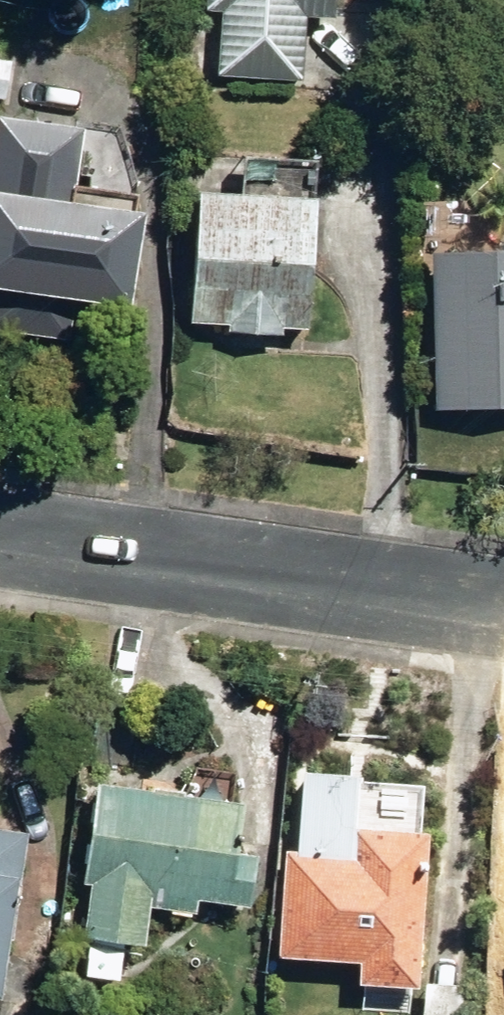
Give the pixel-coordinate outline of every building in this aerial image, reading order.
[(308,75),(312,16),(339,16),(340,0),(214,0),(213,2),(230,2),(225,69),(308,75)] [(10,96),(14,53),(0,52),(0,95),(10,96)] [(0,299),(0,311),(136,331),(154,210),(84,198),(96,121),(12,110),(0,187),(0,277),(4,278),(0,299)] [(247,328),(302,331),(302,322),(321,322),(328,196),(208,190),(201,316),(247,318),(247,328)] [(423,207),(423,237),(440,237),(439,207),(423,207)] [(446,404),(503,403),(503,247),(446,247),(446,404)] [(362,974),(423,976),(431,820),(361,816),(363,762),(306,758),(302,838),(287,838),(280,947),(363,950),(362,974)] [(91,877),(84,926),(146,935),(150,899),(195,904),(197,888),(251,897),(258,845),(238,842),(245,793),(99,773),(84,876),(91,877)] [(0,972),(23,817),(0,814),(0,972)] [(128,976),(132,936),(92,929),(86,971),(128,976)]
